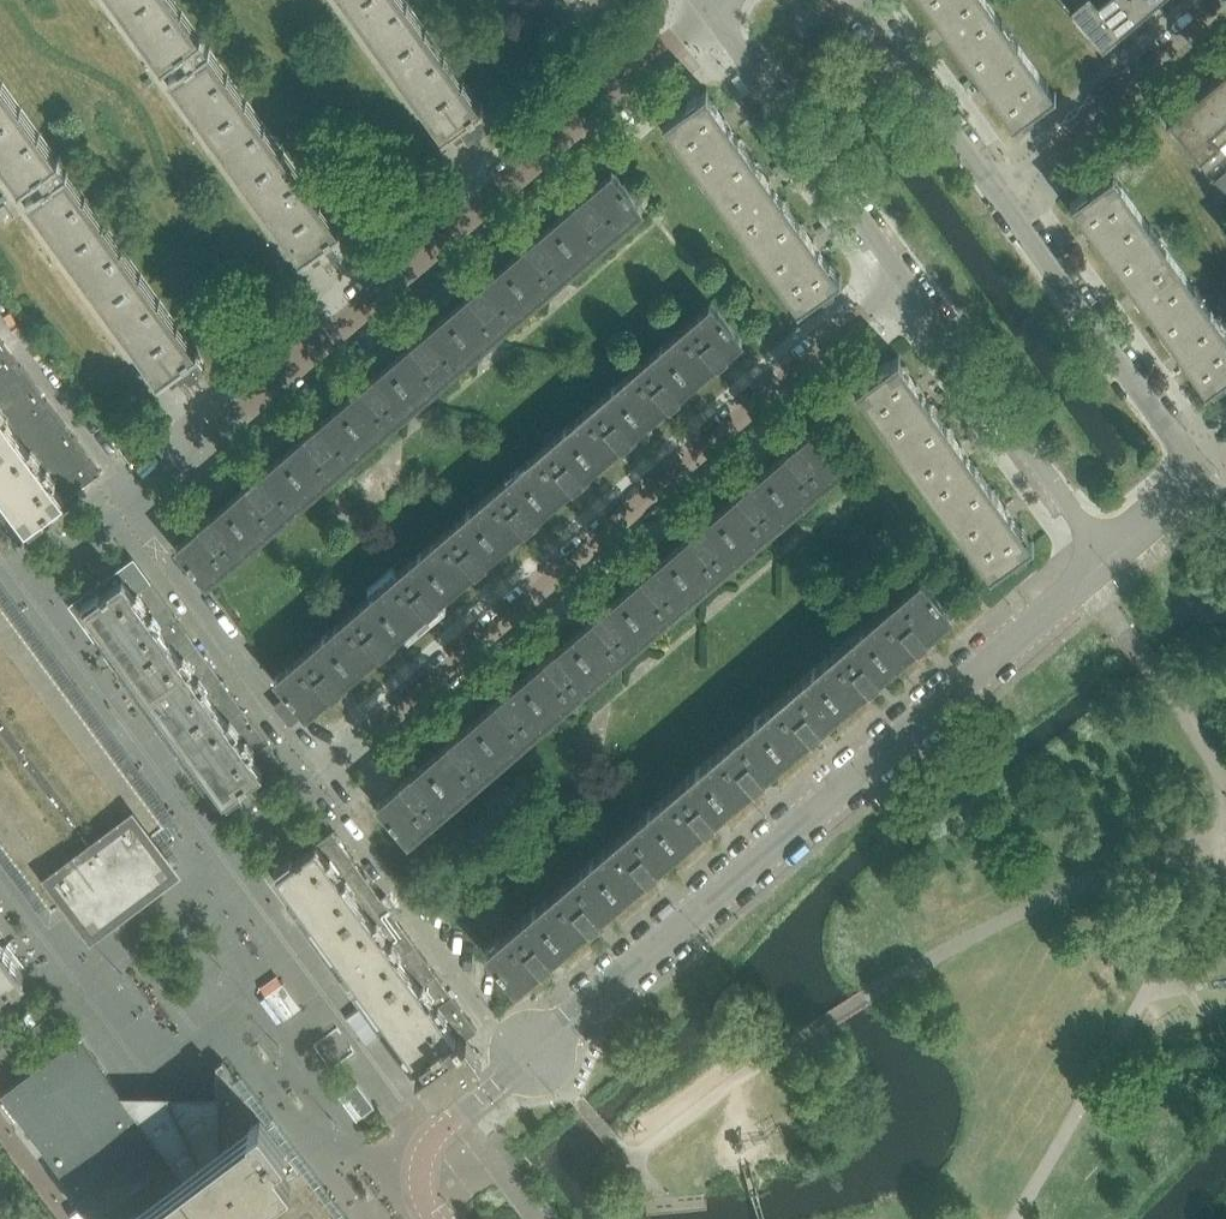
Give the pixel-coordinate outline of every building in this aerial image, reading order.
[(202,37),(175,0),(118,0),(128,14),(163,63),(161,64),(162,65),(162,66),(174,57),(181,67),(169,75),(171,77),(172,76),(209,127),(276,219),(301,254),(299,255),(301,257),(312,249),(321,260),(349,240),(202,37)] [(405,0),(348,0),(389,56),(443,131),(442,133),(443,135),(455,127),(463,139),(491,118),(405,0)] [(586,8),(583,10),(585,12),(602,0),(580,0),(586,8)] [(986,0),(928,0),(969,57),(1008,30),(986,0)] [(1095,0),(1078,0),(1069,7),(1103,46),(1121,31),(1095,0)] [(1126,0),(1095,0),(1121,31),(1139,16),(1126,0)] [(1156,0),(1126,0),(1139,16),(1156,0)] [(1052,91),(1008,30),(969,57),(1014,119),(1012,121),(1013,123),(1022,116),(1024,118),(1033,112),(1032,109),(1056,92),(1055,89),(1054,90),(1052,91)] [(1220,74),(1202,89),(1225,117),(1225,81),(1220,74)] [(67,169),(0,77),(0,157),(20,185),(18,186),(20,188),(31,179),(38,189),(27,197),(28,199),(30,198),(77,263),(159,376),(157,377),(159,379),(170,371),(177,381),(178,383),(206,362),(67,169)] [(749,152),(706,93),(708,91),(707,89),(698,95),(696,93),(686,100),(688,102),(664,120),(665,122),(667,121),(710,180),(726,168),(749,152)] [(1202,89),(1185,104),(1218,143),(1225,137),(1225,117),(1202,89)] [(1218,143),(1185,104),(1166,120),(1200,159),(1218,143)] [(794,215),(775,189),(749,152),(726,168),(710,180),(756,243),(794,215)] [(1157,234),(1113,175),(1115,174),(1114,173),(1115,173),(1113,170),(1089,188),(1087,186),(1078,193),(1079,195),(1070,202),(1072,204),(1074,202),(1118,262),(1157,234)] [(585,257),(642,207),(643,207),(612,171),(611,172),(588,192),(589,192),(588,192),(586,190),(585,191),(583,188),(574,196),(576,199),(575,200),(577,202),(576,202),(554,221),(585,257)] [(833,282),(842,276),(840,274),(838,275),(794,215),(756,243),(791,292),(799,303),(797,305),(799,307),(823,289),(824,291),(834,284),(833,282)] [(536,299),(585,257),(554,221),(540,233),(540,234),(538,232),(537,232),(535,229),(525,237),(528,240),(527,241),(529,243),(528,244),(528,243),(505,263),(536,299)] [(1201,296),(1184,272),(1157,234),(1118,262),(1162,323),(1201,296)] [(479,348),(536,299),(505,263),(482,283),(483,283),(482,283),(480,281),(479,282),(477,279),(468,287),(470,290),(469,290),(471,293),(470,293),(448,312),(479,348)] [(1201,296),(1162,323),(1206,385),(1204,386),(1205,389),(1215,382),(1216,384),(1225,377),(1224,375),(1225,374),(1225,330),(1201,296)] [(742,338),(711,302),(662,344),(693,380),(716,361),(716,360),(718,362),(719,361),(721,364),(731,356),(728,353),(729,352),(727,350),(728,350),(741,339),(742,338)] [(420,398),(479,348),(448,312),(425,332),(423,330),(422,331),(419,328),(410,336),(413,339),(412,340),(413,342),(390,362),(420,398)] [(0,338),(0,407),(34,382),(0,338)] [(693,380),(662,344),(615,385),(645,421),(668,402),(668,401),(670,403),(671,402),(673,405),(683,397),(680,395),(681,394),(679,392),(680,391),(693,380)] [(941,418),(916,384),(898,359),(900,357),(899,355),(890,361),(888,359),(879,366),(880,368),(856,386),(857,388),(859,386),(903,446),(941,418)] [(372,440),(420,398),(390,362),(376,374),(374,372),(373,373),(370,370),(361,378),(364,381),(363,382),(365,384),(364,384),(341,404),(372,440)] [(54,409),(34,382),(0,407),(0,449),(54,409)] [(645,421),(615,385),(566,427),(596,463),(619,443),(620,442),(622,445),(623,444),(625,447),(634,439),(632,436),(633,435),(631,433),(632,432),(632,433),(645,421)] [(313,490),(372,440),(341,404),(318,423),(318,424),(316,422),(315,422),(313,419),(304,427),(306,430),(305,431),(307,433),(306,433),(283,453),(313,490)] [(76,439),(54,409),(0,449),(0,487),(19,473),(27,483),(47,468),(44,463),(76,439)] [(986,480),(960,445),(941,418),(903,446),(947,508),(986,480)] [(596,463),(566,427),(518,468),(549,504),(571,484),(572,484),(574,486),(575,485),(577,488),(586,480),(584,477),(585,476),(583,474),(584,474),(596,463)] [(796,506),(845,464),(814,428),(813,429),(800,440),(800,441),(798,439),(797,440),(794,437),(790,441),(785,445),(788,448),(787,448),(788,451),(766,470),(796,506)] [(82,485),(100,471),(76,439),(44,463),(47,468),(27,483),(0,503),(0,510),(24,542),(84,497),(77,488),(82,485)] [(257,538),(313,490),(283,453),(261,472),(260,473),(258,471),(258,472),(255,469),(246,477),(248,480),(247,480),(249,483),(248,483),(227,502),(257,538)] [(549,504),(518,468),(469,510),(500,546),(523,526),(523,525),(525,527),(526,526),(529,529),(538,521),(535,519),(536,518),(535,516),(535,515),(549,504)] [(749,546),(796,506),(766,470),(752,482),(750,480),(749,481),(746,478),(737,486),(740,489),(739,490),(740,492),(719,510),(749,546)] [(1030,541),(1005,507),(986,480),(947,508),(991,569),(989,570),(991,572),(1034,541),(1033,539),(1030,541)] [(207,580),(257,538),(227,502),(213,514),(212,514),(210,512),(209,513),(207,510),(198,518),(200,521),(199,522),(201,524),(200,524),(176,544),(207,580)] [(500,546),(469,510),(422,551),(452,587),(474,568),(474,567),(476,569),(477,569),(480,571),(489,563),(487,561),(487,560),(486,558),(486,557),(500,546)] [(699,589),(749,546),(719,510),(704,523),(703,523),(702,521),(701,522),(698,519),(698,520),(689,527),(691,530),(690,531),(692,533),(692,534),(691,533),(668,553),(699,589)] [(452,587),(422,551),(373,592),(404,628),(426,609),(426,608),(428,611),(429,610),(432,613),(441,605),(438,602),(439,601),(438,599),(438,598),(438,599),(452,587)] [(651,630),(699,589),(668,553),(655,564),(655,565),(653,563),(652,564),(650,561),(640,569),(643,572),(642,572),(644,575),(643,575),(621,594),(651,630)] [(185,630),(162,597),(136,561),(98,589),(77,604),(98,633),(103,631),(116,649),(113,653),(127,672),(185,630)] [(952,611),(936,592),(921,575),(863,625),(894,661),(916,642),(916,641),(917,641),(919,643),(919,642),(922,645),(931,637),(929,634),(930,633),(928,631),(929,631),(951,612),(952,611)] [(404,628),(373,592),(325,634),(355,670),(378,651),(378,650),(380,652),(381,651),(384,654),(393,646),(390,643),(391,642),(389,640),(390,640),(404,628)] [(603,672),(651,630),(621,594),(607,606),(605,604),(604,605),(602,603),(594,611),(593,611),(596,614),(595,615),(597,617),(596,617),(573,636),(603,672)] [(0,599),(0,628),(14,618),(0,599)] [(14,618),(0,628),(0,695),(45,660),(14,618)] [(894,661),(863,625),(815,666),(845,702),(868,683),(869,682),(870,684),(871,683),(874,686),(883,678),(881,675),(882,675),(880,672),(894,661)] [(173,735),(231,693),(185,630),(127,672),(141,691),(146,690),(163,712),(159,716),(173,735)] [(355,670),(325,634),(275,676),(289,692),(275,704),(290,722),(305,710),(307,712),(308,711),(330,692),(330,691),(332,693),(333,692),(335,695),(345,687),(342,684),(343,684),(341,681),(342,681),(355,670)] [(554,713),(603,672),(573,636),(558,648),(556,646),(555,647),(553,644),(543,652),(546,654),(545,655),(546,657),(546,658),(545,658),(524,677),(554,713)] [(45,660),(0,695),(0,715),(0,716),(22,744),(41,730),(77,703),(45,660)] [(845,702),(815,666),(757,715),(788,752),(810,732),(811,731),(813,733),(814,733),(816,736),(825,728),(823,725),(824,724),(822,722),(823,721),(823,722),(845,702)] [(506,754),(554,713),(524,677),(510,689),(510,690),(508,688),(507,688),(504,686),(495,694),(498,696),(497,697),(499,699),(498,700),(476,718),(506,754)] [(279,758),(254,723),(231,693),(173,735),(187,755),(192,753),(205,771),(202,775),(223,804),(245,788),(242,785),(279,758)] [(788,752),(757,715),(698,766),(728,802),(753,781),(755,783),(756,782),(758,785),(763,781),(768,777),(765,774),(766,774),(764,771),(765,771),(788,752)] [(22,744),(0,716),(0,761),(22,744)] [(458,795),(501,759),(506,754),(476,718),(462,730),(462,731),(460,729),(459,729),(456,727),(447,734),(449,737),(448,738),(450,740),(450,741),(449,741),(427,760),(458,795)] [(84,788),(63,759),(41,730),(22,744),(0,761),(0,773),(16,794),(0,806),(0,838),(52,906),(67,895),(50,873),(113,826),(84,788)] [(119,761),(98,732),(63,759),(84,788),(119,761)] [(409,838),(458,795),(427,760),(414,771),(414,772),(413,772),(412,770),(411,771),(408,768),(399,776),(401,779),(400,780),(402,782),(403,781),(379,801),(378,802),(409,838)] [(164,821),(119,761),(84,788),(113,826),(132,811),(149,833),(164,822),(164,821)] [(728,802),(698,766),(650,807),(681,843),(704,823),(706,825),(707,824),(710,827),(719,819),(716,816),(717,815),(715,813),(716,812),(716,813),(728,802)] [(0,773),(0,806),(16,794),(0,773)] [(681,843),(650,807),(593,857),(623,893),(646,873),(647,872),(649,874),(650,873),(652,876),(661,868),(659,865),(660,865),(658,862),(659,862),(681,843)] [(168,859),(149,833),(132,811),(113,826),(148,873),(168,859)] [(148,873),(113,826),(50,873),(67,895),(68,896),(69,896),(87,920),(148,873)] [(476,1029),(403,928),(332,830),(313,844),(309,841),(270,869),(292,899),(296,897),(306,910),(303,914),(334,957),(339,955),(350,971),(348,976),(367,1002),(380,1021),(385,1019),(398,1036),(395,1040),(411,1063),(416,1061),(422,1069),(416,1074),(434,1099),(482,1058),(473,1047),(466,1037),(476,1029)] [(623,893),(593,857),(535,906),(566,942),(589,922),(588,922),(589,921),(591,923),(592,923),(594,925),(604,918),(601,915),(602,914),(600,912),(601,911),(623,893)] [(566,942),(535,906),(486,948),(517,984),(518,983),(540,963),(541,963),(543,965),(544,964),(546,967),(556,959),(553,956),(554,955),(552,953),(553,952),(553,953),(566,942)] [(24,975),(22,972),(24,971),(23,970),(26,968),(7,943),(4,946),(2,943),(0,944),(0,989),(4,986),(7,989),(24,975)] [(300,1005),(283,982),(271,992),(288,1015),(300,1005)] [(303,1167),(292,1152),(286,1143),(279,1134),(269,1121),(263,1113),(257,1105),(257,1104),(234,1074),(234,1075),(223,1059),(215,1064),(215,1088),(216,1109),(214,1109),(201,1109),(188,1109),(164,1109),(134,1109),(108,1074),(103,1077),(91,1061),(96,1057),(78,1034),(0,1092),(0,1102),(13,1120),(19,1116),(97,1218),(235,1218),(303,1167)] [(374,1105),(357,1082),(344,1091),(362,1114),(374,1105)] [(308,1173),(307,1172),(303,1167),(235,1218),(343,1218),(308,1173)]
